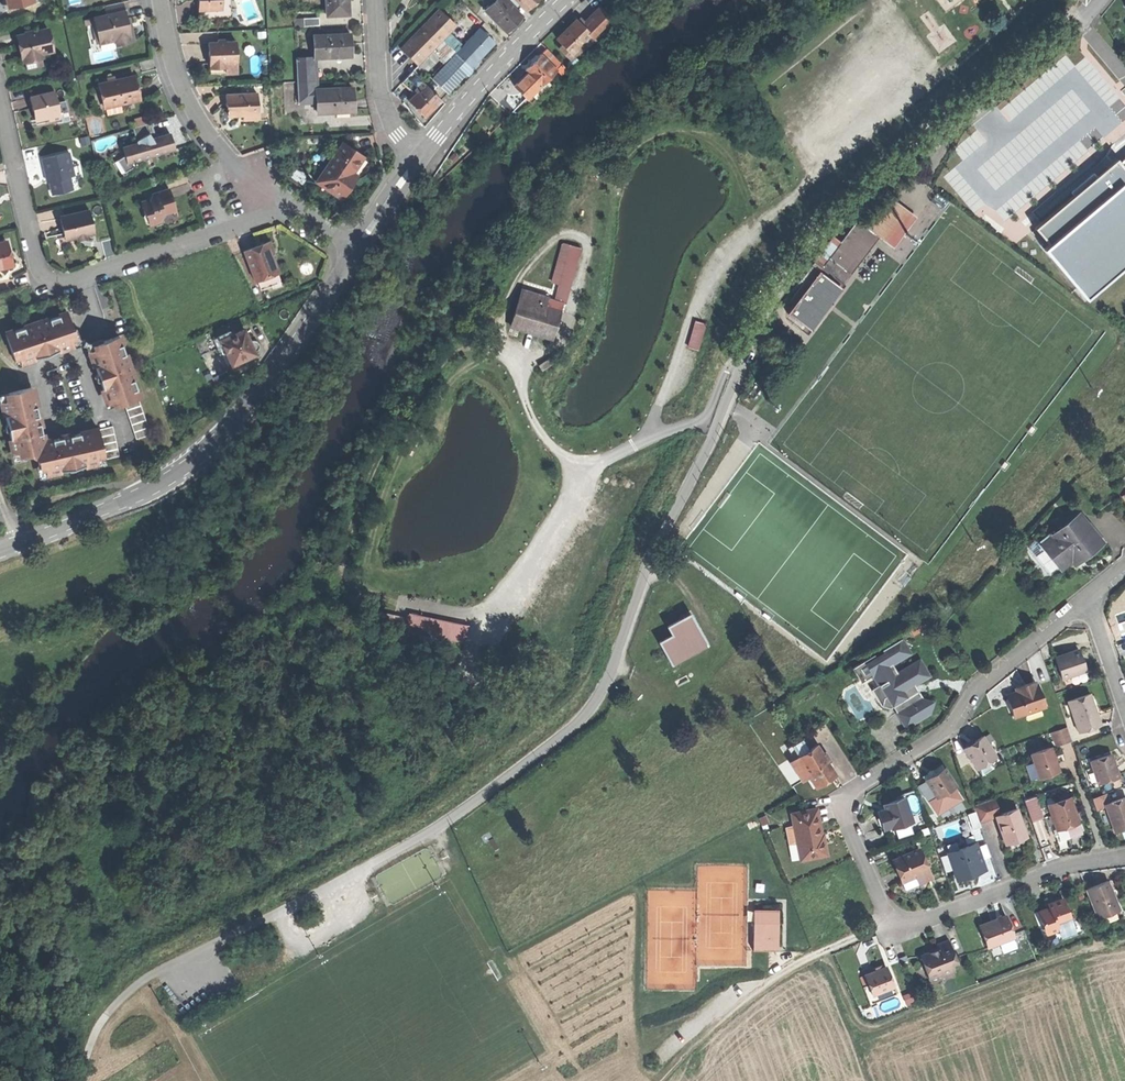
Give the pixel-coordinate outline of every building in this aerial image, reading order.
[(200,9),(223,8),(223,0),(200,0),(200,9)] [(329,14),(351,13),(350,0),(328,0),(329,14)] [(505,31),(513,23),(521,15),(515,9),(505,0),(494,0),(484,10),(505,31)] [(515,9),(521,3),(517,0),(505,0),(515,9)] [(527,9),(535,0),(517,0),(521,3),(527,9)] [(95,17),(100,43),(116,40),(121,39),(122,43),(135,40),(133,27),(129,28),(127,17),(124,1),(105,5),(107,14),(95,17)] [(599,6),(593,12),(604,23),(610,17),(599,6)] [(401,48),(417,63),(455,23),(440,8),(401,48)] [(593,12),(580,25),(588,34),(591,36),(604,23),(593,12)] [(97,44),(100,43),(95,17),(92,18),(97,44)] [(304,18),(304,25),(321,25),(321,17),(304,18)] [(557,37),(571,51),(588,34),(580,25),(575,20),(571,24),(563,31),(557,37)] [(561,29),(563,31),(571,24),(569,21),(564,26),(561,29)] [(460,47),(455,52),(471,66),(475,61),(483,53),(493,41),(478,27),(460,47)] [(25,56),(26,61),(42,57),(41,52),(54,50),(49,28),(18,35),(21,48),(23,57),(25,56)] [(352,32),(316,34),(317,56),(353,54),(353,45),(352,32)] [(237,41),(209,41),(210,55),(210,67),(227,67),(227,64),(238,63),(237,41)] [(547,47),(540,53),(556,69),(562,63),(547,47)] [(432,78),(448,91),(459,79),(466,71),(471,66),(455,52),(450,58),(432,78)] [(529,84),(535,89),(556,69),(540,53),(539,55),(535,54),(533,57),(530,59),(531,63),(525,69),(528,72),(535,78),(529,84)] [(44,64),(42,57),(26,61),(27,67),(44,64)] [(238,72),(238,63),(227,64),(227,67),(210,67),(210,73),(238,72)] [(412,71),(408,75),(421,87),(425,83),(412,71)] [(526,97),(535,89),(529,84),(535,78),(528,72),(514,85),(526,97)] [(99,83),(104,104),(121,100),(122,103),(140,98),(138,87),(135,75),(99,83)] [(403,80),(415,93),(421,87),(408,75),(403,80)] [(298,100),(316,100),(316,87),(316,79),(298,80),(298,100)] [(408,100),(424,116),(432,108),(441,99),(425,83),(421,87),(415,93),(408,100)] [(337,87),(316,87),(316,100),(317,110),(335,109),(353,109),(353,98),(353,93),(352,86),(346,86),(337,87)] [(55,90),(30,96),(33,107),(35,118),(50,115),(51,120),(62,118),(55,90)] [(258,92),(226,93),(227,104),(228,104),(229,106),(229,109),(234,114),(243,114),(244,119),(259,118),(258,92)] [(357,98),(353,98),(353,109),(335,109),(335,114),(357,114),(357,98)] [(151,122),(134,127),(138,143),(123,147),(125,155),(123,155),(127,170),(142,160),(142,158),(173,149),(171,141),(169,134),(159,137),(157,133),(155,133),(151,122)] [(81,137),(82,144),(91,142),(90,135),(81,137)] [(316,180),(343,197),(354,180),(349,177),(364,155),(355,149),(343,141),(328,164),(327,163),(316,180)] [(50,181),(53,194),(74,189),(71,176),(69,166),(73,166),(70,151),(42,158),(46,173),(48,172),(50,181)] [(369,159),(364,155),(349,177),(354,180),(355,181),(369,159)] [(1118,165),(1114,160),(1031,231),(1044,248),(1041,251),(1083,301),(1124,265),(1124,159),(1118,165)] [(146,213),(149,223),(165,219),(178,215),(170,188),(153,193),(148,199),(142,201),(145,214),(146,213)] [(881,213),(870,227),(875,231),(891,244),(914,214),(893,198),(881,213)] [(63,228),(66,239),(78,236),(87,234),(95,232),(90,209),(61,216),(63,228)] [(877,210),(865,224),(870,227),(881,213),(877,210)] [(841,240),(829,255),(831,257),(846,269),(875,231),(870,227),(865,224),(858,218),(841,240)] [(833,233),(800,275),(807,281),(818,268),(821,270),(831,257),(829,255),(841,240),(833,233)] [(257,245),(245,248),(256,279),(258,278),(270,274),(269,271),(277,269),(279,268),(271,247),(275,246),(272,239),(257,245)] [(12,264),(11,257),(10,252),(6,253),(4,241),(0,242),(0,267),(12,264)] [(570,245),(566,261),(577,264),(582,248),(570,245)] [(838,278),(846,269),(831,257),(821,270),(836,282),(838,278)] [(555,300),(567,303),(577,264),(566,261),(555,300)] [(807,281),(785,309),(803,323),(836,282),(821,270),(818,268),(807,281)] [(281,282),(277,269),(269,271),(270,274),(258,278),(261,288),(281,282)] [(845,284),(838,278),(836,282),(803,323),(809,328),(845,284)] [(522,290),(512,327),(546,336),(554,310),(546,308),(549,297),(522,290)] [(561,312),(554,310),(546,336),(553,338),(561,312)] [(17,354),(20,363),(43,355),(41,351),(50,348),(51,352),(72,345),(69,337),(74,335),(66,313),(40,322),(40,319),(31,322),(32,324),(5,333),(13,356),(17,354)] [(694,320),(690,347),(702,349),(706,322),(694,320)] [(252,338),(250,339),(245,328),(232,334),(230,330),(219,335),(220,336),(227,352),(233,364),(245,359),(256,354),(254,350),(257,349),(259,347),(260,345),(259,342),(257,339),(255,338),(252,338)] [(138,397),(139,397),(131,369),(132,369),(130,361),(128,362),(119,335),(96,342),(98,348),(90,350),(97,372),(100,371),(103,378),(99,379),(105,398),(114,395),(115,399),(116,404),(122,402),(138,397)] [(195,338),(202,354),(210,350),(202,335),(195,338)] [(224,354),(227,352),(220,336),(213,339),(219,352),(222,351),(224,354)] [(539,360),(542,365),(550,361),(547,356),(539,360)] [(213,377),(218,387),(232,380),(227,370),(213,377)] [(32,387),(7,394),(9,400),(2,402),(7,422),(12,421),(14,430),(9,431),(15,454),(23,452),(24,457),(39,453),(43,468),(49,467),(50,473),(73,467),(72,464),(79,463),(80,466),(102,460),(100,454),(106,452),(106,451),(104,443),(102,436),(100,429),(72,436),(71,434),(66,435),(63,436),(63,438),(64,440),(54,443),(53,441),(47,442),(44,430),(41,431),(39,424),(42,423),(44,423),(42,417),(41,413),(38,413),(32,387)] [(0,395),(2,402),(9,400),(7,394),(0,395)] [(140,405),(138,397),(122,402),(125,410),(140,405)] [(142,412),(140,405),(125,410),(127,417),(142,412)] [(145,420),(142,412),(127,417),(129,424),(145,420)] [(147,427),(145,420),(129,424),(131,432),(147,427)] [(114,425),(100,429),(102,436),(116,432),(114,425)] [(149,435),(147,427),(131,432),(134,439),(149,435)] [(118,440),(116,432),(102,436),(104,443),(118,440)] [(120,447),(118,440),(104,443),(106,451),(120,447)] [(122,454),(120,447),(106,451),(106,452),(108,457),(122,454)] [(1047,547),(1063,567),(1072,560),(1081,552),(1084,556),(1092,550),(1103,541),(1080,514),(1054,536),(1056,539),(1047,547)] [(1044,544),(1047,547),(1056,539),(1054,536),(1044,544)] [(1075,564),(1084,556),(1081,552),(1072,560),(1075,564)] [(669,626),(673,635),(696,622),(691,614),(678,621),(669,626)] [(416,632),(464,642),(467,625),(448,622),(447,627),(428,623),(430,617),(419,615),(416,632)] [(673,664),(708,645),(696,622),(673,635),(661,642),(673,664)] [(911,654),(902,639),(883,650),(885,654),(859,670),(866,681),(874,675),(887,696),(884,698),(882,707),(892,708),(893,707),(898,704),(902,711),(897,713),(906,729),(921,720),(931,714),(933,702),(921,698),(914,686),(930,676),(921,661),(899,674),(893,664),(911,654)] [(1064,679),(1086,672),(1083,661),(1080,650),(1057,657),(1064,679)] [(1018,692),(1008,695),(1014,717),(1022,714),(1036,710),(1045,707),(1038,685),(1032,682),(1025,685),(1027,689),(1018,692)] [(1079,732),(1101,724),(1095,708),(1091,694),(1069,701),(1079,732)] [(893,707),(897,713),(902,711),(898,704),(893,707)] [(1038,716),(1036,710),(1022,714),(1023,720),(1038,716)] [(1068,726),(1051,732),(1057,746),(1074,740),(1068,726)] [(972,742),(964,748),(978,767),(995,756),(982,736),(972,742)] [(810,775),(815,782),(825,776),(834,771),(828,763),(823,753),(817,744),(798,756),(810,775)] [(1050,775),(1060,771),(1052,748),(1032,755),(1040,778),(1050,775)] [(826,752),(823,753),(828,763),(831,761),(826,752)] [(1099,783),(1120,776),(1116,763),(1113,752),(1092,759),(1099,783)] [(803,780),(810,775),(798,756),(791,761),(803,780)] [(1000,762),(995,756),(978,767),(982,774),(1000,762)] [(935,772),(925,778),(937,797),(940,796),(955,786),(956,785),(944,766),(935,772)] [(960,794),(955,786),(940,796),(945,804),(960,794)] [(1025,799),(1033,821),(1045,816),(1037,794),(1025,799)] [(881,820),(883,827),(891,825),(892,827),(912,821),(905,796),(889,801),(891,807),(886,808),(878,811),(881,820)] [(1055,822),(1057,828),(1067,825),(1079,821),(1071,797),(1049,805),(1053,815),(1055,822)] [(1107,804),(1116,831),(1124,828),(1124,798),(1107,804)] [(981,821),(997,815),(1000,814),(995,799),(975,806),(981,821)] [(800,859),(827,854),(825,841),(823,841),(822,832),(820,826),(820,822),(816,823),(813,808),(791,812),(793,825),(794,828),(798,827),(801,840),(797,841),(800,859)] [(997,815),(1006,841),(1016,838),(1026,834),(1017,808),(1000,814),(997,815)] [(975,828),(982,826),(977,811),(970,814),(975,828)] [(1082,832),(1079,821),(1067,825),(1070,836),(1075,834),(1082,832)] [(788,843),(797,841),(801,840),(798,827),(794,828),(793,825),(785,826),(788,843)] [(1070,836),(1067,825),(1057,828),(1061,839),(1070,836)] [(950,856),(957,878),(969,874),(968,871),(971,870),(976,868),(977,872),(986,869),(978,844),(970,847),(969,845),(958,848),(959,853),(950,856)] [(897,870),(901,880),(916,874),(928,869),(920,848),(893,859),(897,870)] [(932,878),(928,869),(916,874),(919,883),(932,878)] [(1087,889),(1098,917),(1120,908),(1109,880),(1097,885),(1087,889)] [(1047,932),(1057,929),(1055,922),(1068,918),(1069,918),(1063,898),(1048,903),(1050,907),(1044,908),(1037,911),(1040,923),(1043,922),(1047,932)] [(776,947),(777,910),(754,909),(753,946),(776,947)] [(995,920),(983,924),(990,945),(1002,941),(1014,937),(1007,916),(995,920)] [(1070,925),(1068,918),(1055,922),(1057,929),(1070,925)] [(986,947),(990,945),(983,924),(979,925),(986,947)] [(1016,942),(1014,937),(1002,941),(1004,946),(1016,942)] [(921,955),(930,978),(941,974),(942,976),(955,971),(950,959),(956,957),(949,940),(937,944),(939,948),(940,951),(931,955),(930,952),(921,955)] [(868,984),(873,995),(894,986),(886,967),(875,971),(865,975),(868,984)] [(860,977),(863,986),(868,984),(865,975),(860,977)] [(897,994),(894,986),(873,995),(868,984),(863,986),(870,1005),(897,994)]
